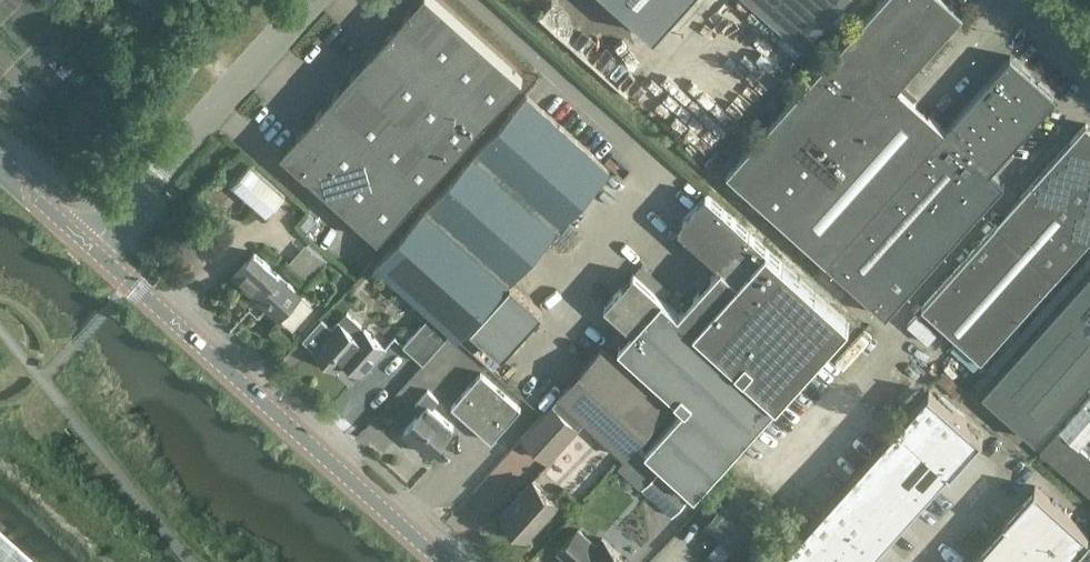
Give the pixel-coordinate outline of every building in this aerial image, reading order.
[(407,13),(373,52),(372,51),(335,92),(336,92),(301,131),(301,130),(281,152),(307,175),(307,174),(379,238),(523,79),(435,0),(418,0),(407,13)] [(656,36),(688,0),(616,0),(656,36)] [(849,0),(736,0),(674,69),(737,125),(849,0)] [(902,85),(966,14),(950,0),(883,0),(729,173),(782,220),(902,85)] [(1012,56),(949,127),(829,261),(887,314),(1006,180),(992,167),(1044,109),(1022,89),(1034,76),(1012,56)] [(949,127),(902,85),(782,220),(829,261),(949,127)] [(532,98),(431,209),(512,283),(613,172),(532,98)] [(1089,239),(1089,128),(1085,124),(923,307),(982,360),(1089,239)] [(286,194),(251,163),(232,184),(267,215),(286,194)] [(725,268),(683,314),(781,404),(851,327),(708,197),(683,225),(683,230),(725,268)] [(512,283),(431,209),(380,265),(462,339),(471,329),(504,359),(545,315),(512,284),(512,283)] [(312,277),(327,254),(306,239),(290,262),(312,277)] [(233,276),(280,318),(294,329),(315,305),(302,294),(255,252),(233,276)] [(781,404),(683,314),(638,273),(608,307),(637,333),(622,349),(687,409),(647,453),(695,497),(781,404)] [(1089,380),(1089,275),(984,394),(1036,440),(1089,380)] [(304,338),(315,349),(314,349),(338,370),(347,360),(362,373),(386,347),(349,314),(342,321),(341,320),(334,328),(322,317),(304,338)] [(406,345),(427,363),(453,334),(433,316),(406,345)] [(605,347),(559,396),(523,436),(549,460),(586,420),(624,456),(669,406),(605,347)] [(492,441),(521,407),(481,372),(452,405),(492,441)] [(431,454),(456,427),(433,407),(441,399),(430,390),(417,405),(423,411),(405,431),(431,454)] [(930,391),(776,561),(867,561),(949,471),(951,474),(952,473),(952,472),(981,440),(982,439),(983,438),(930,391)] [(1062,429),(1041,452),(1089,496),(1089,454),(1062,429)] [(661,469),(643,489),(673,516),(692,497),(661,469)] [(529,539),(560,505),(533,481),(502,515),(529,539)] [(1089,539),(1089,528),(1043,487),(976,561),(1069,561),(1089,539)] [(739,490),(706,527),(733,551),(766,514),(739,490)] [(801,526),(778,505),(769,516),(785,530),(756,561),(769,561),(801,526)] [(573,517),(551,540),(558,546),(579,524),(573,517)] [(579,530),(560,551),(571,561),(573,559),(576,561),(629,561),(604,539),(597,546),(579,530)] [(1075,558),(1079,561),(1089,561),(1089,541),(1075,558)] [(716,561),(722,561),(731,552),(720,543),(709,555),(716,561)] [(0,549),(0,561),(15,561),(0,549)]
